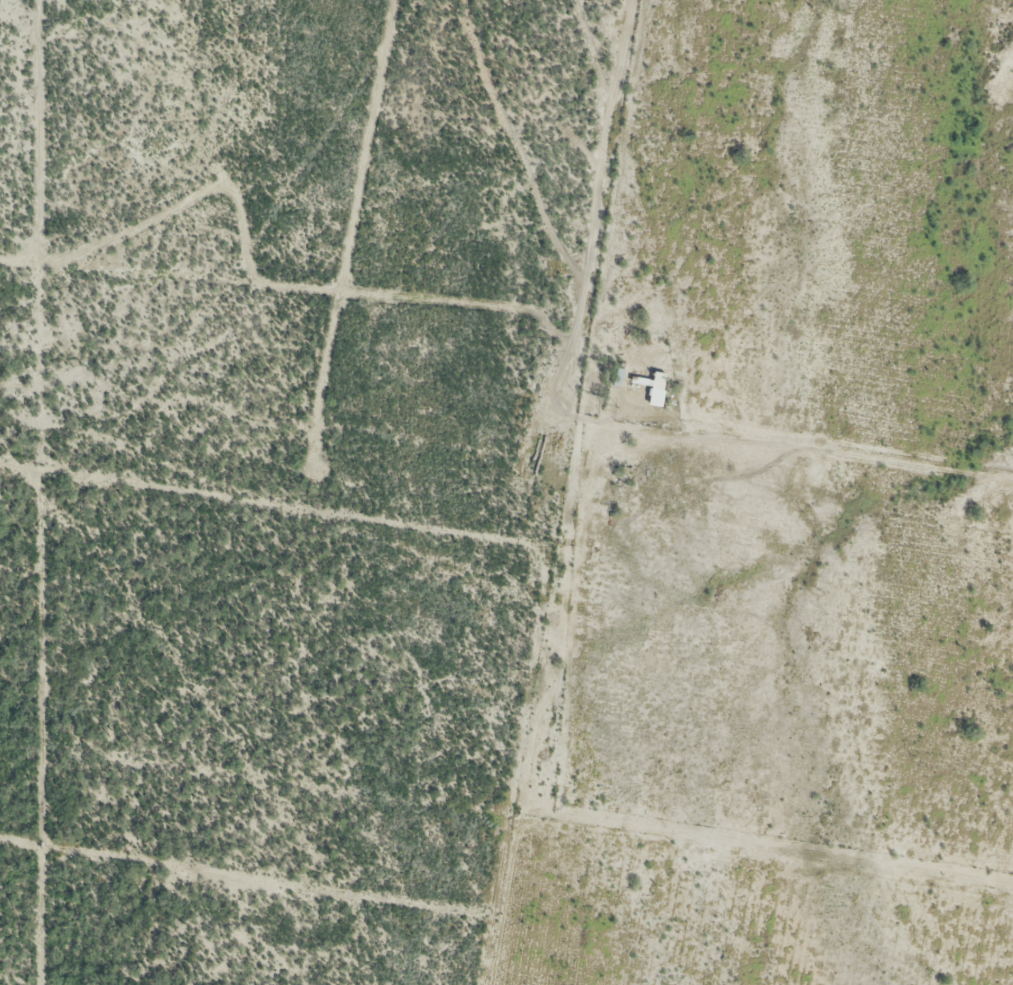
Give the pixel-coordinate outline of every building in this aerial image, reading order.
[(651,389),(662,391),(665,375),(653,373),(651,389)]
